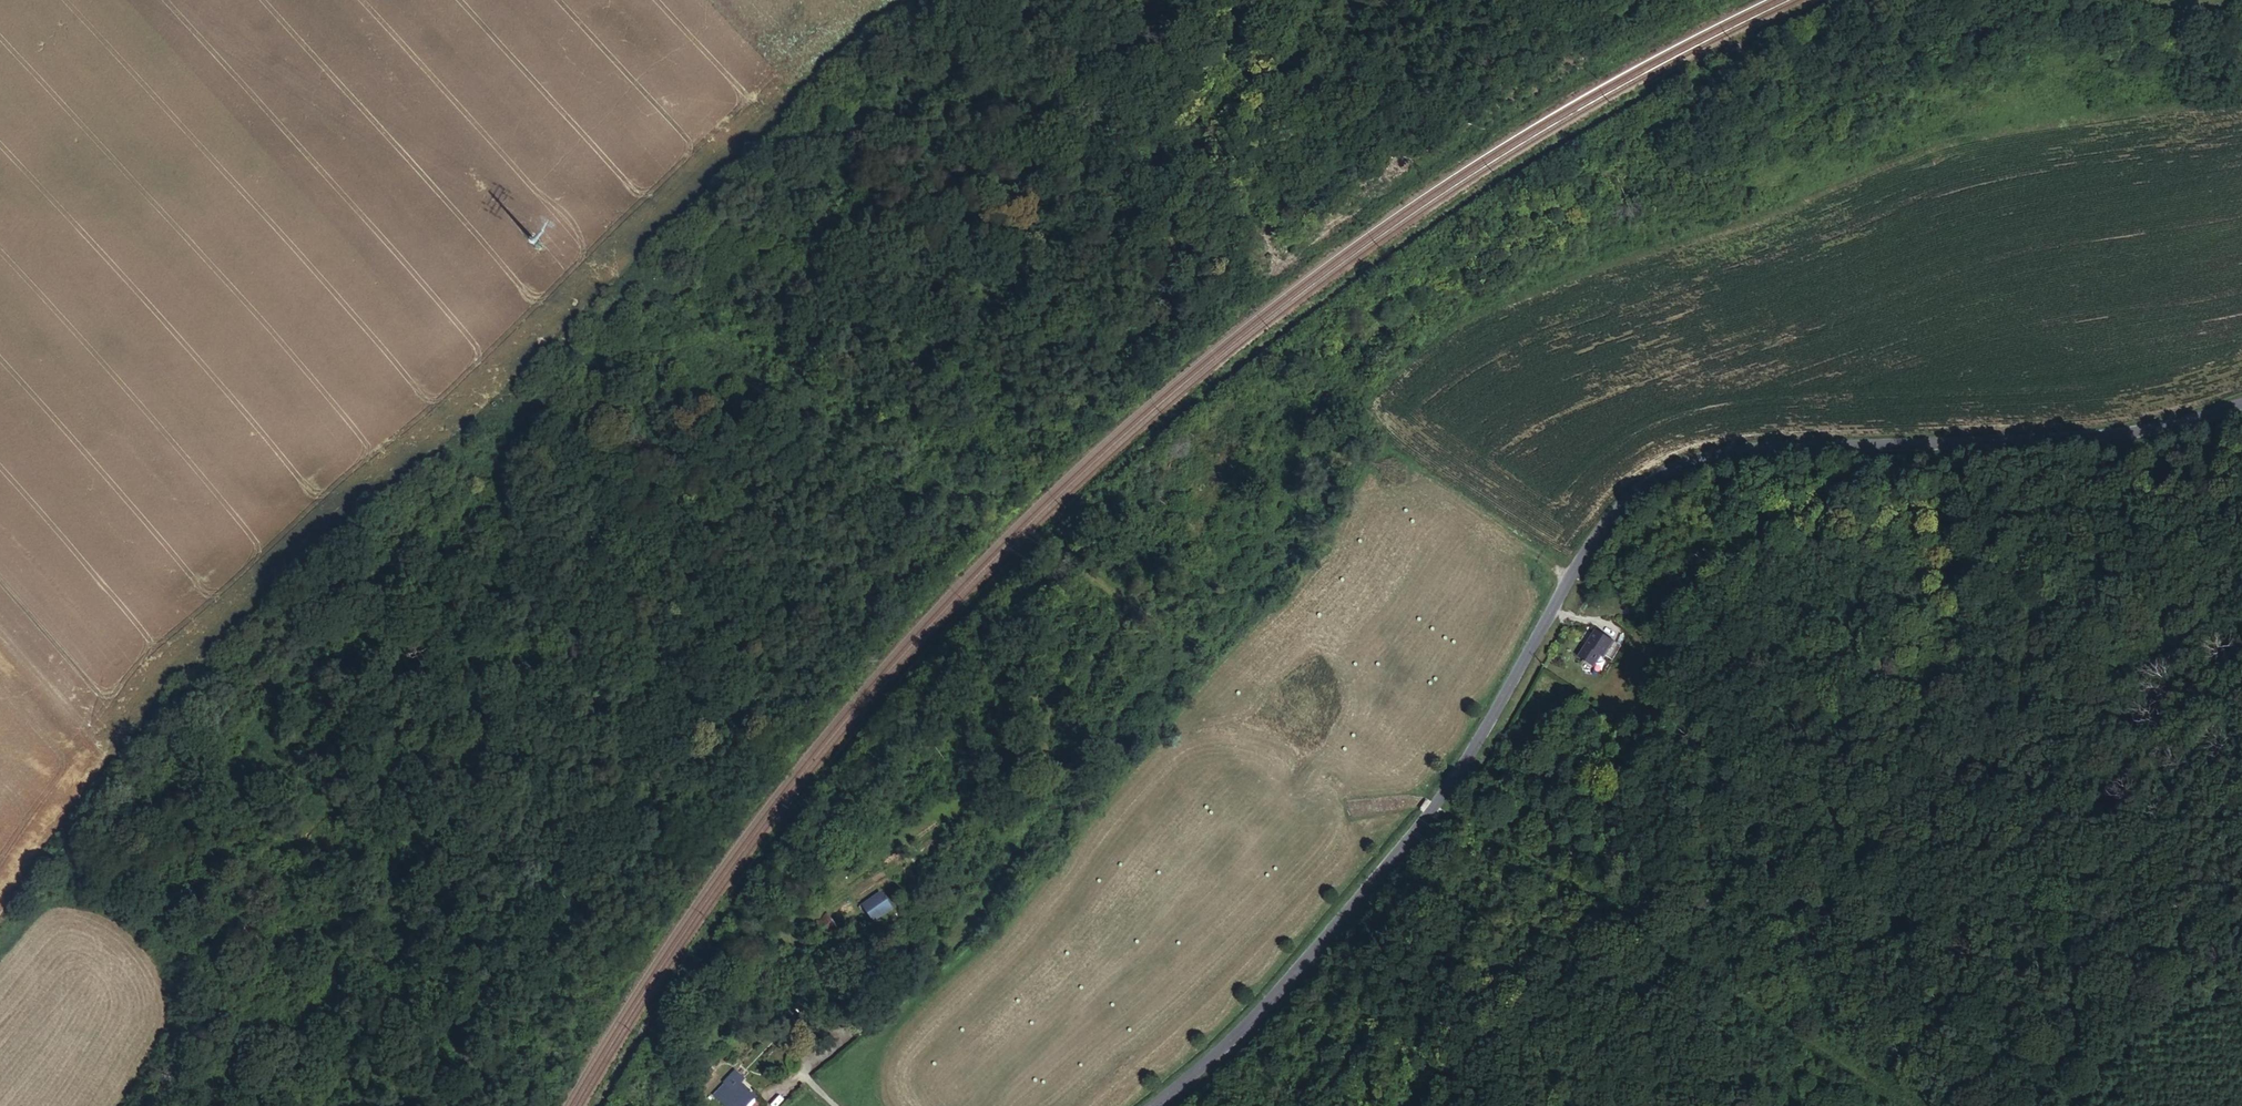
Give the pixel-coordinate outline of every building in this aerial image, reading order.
[(1595,627),(1577,655),(1596,667),(1613,639),(1595,627)] [(1553,648),(1541,664),(1551,670),(1563,654),(1553,648)] [(860,902),(871,921),(892,908),(881,890),(860,902)] [(802,963),(818,949),(811,942),(796,957),(802,963)] [(718,1098),(723,1103),(726,1105),(760,1105),(762,1104),(752,1094),(739,1082),(743,1078),(734,1070),(722,1082),(728,1088),(718,1098)]
